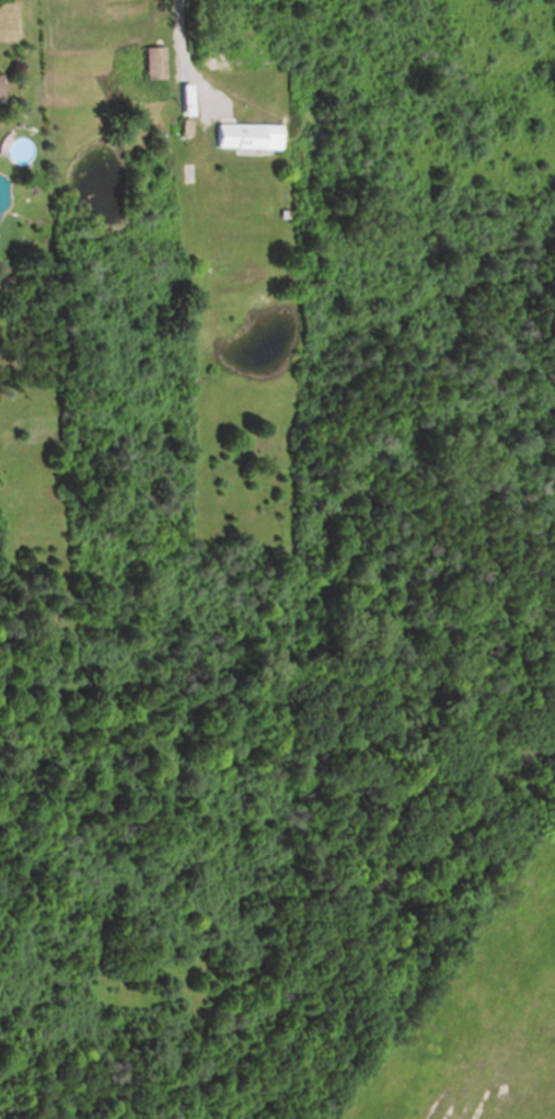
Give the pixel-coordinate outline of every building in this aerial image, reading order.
[(213,124),(213,148),(234,148),(234,151),(281,151),(281,123),(213,124)]
